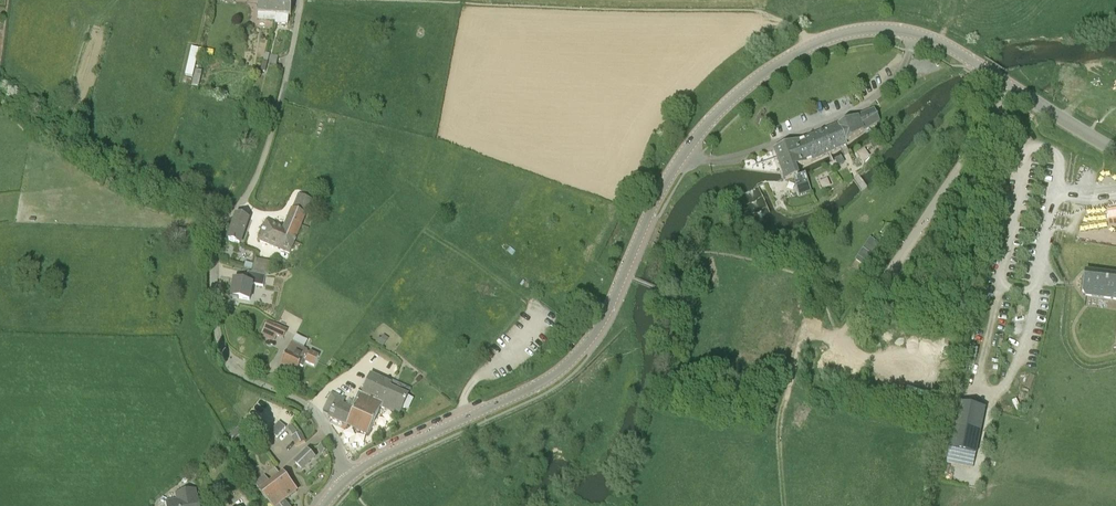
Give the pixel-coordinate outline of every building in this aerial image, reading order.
[(277,0),(259,0),(258,13),(258,21),(275,22),(275,24),(277,0)] [(277,24),(288,25),(289,16),(291,16),(292,1),(285,0),(277,0),(275,24),(277,24)] [(198,54),(200,48),(192,47),(190,57),(198,58),(198,54)] [(268,61),(267,62),(268,62),(276,65),(279,56),(270,54),(268,61)] [(188,61),(185,75),(193,77),(196,62),(188,61)] [(202,71),(195,70),(192,85),(199,87),(202,71)] [(879,123),(878,121),(874,111),(857,118),(839,126),(846,144),(863,132),(864,133),(879,123)] [(846,144),(839,126),(819,134),(827,156),(847,147),(846,144)] [(812,164),(827,156),(819,134),(804,139),(804,140),(774,150),(775,154),(782,173),(784,172),(787,179),(787,181),(794,179),(800,197),(811,193),(805,175),(799,177),(795,168),(812,162),(812,164)] [(293,209),(306,214),(312,199),(298,194),(293,209)] [(307,214),(306,214),(293,209),(291,208),(283,227),(267,221),(258,240),(290,254),(291,251),(307,214)] [(241,245),(246,229),(249,219),(237,215),(228,241),(241,245)] [(173,238),(185,240),(186,230),(174,228),(173,238)] [(871,236),(863,247),(871,253),(879,242),(871,236)] [(255,271),(270,272),(271,260),(256,259),(255,271)] [(232,296),(251,299),(254,285),(263,286),(265,275),(248,272),(246,283),(234,281),(232,296)] [(1082,284),(1081,290),(1086,296),(1115,300),(1115,278),(1084,273),(1082,284)] [(268,321),(260,336),(274,342),(277,336),(283,339),(287,331),(268,321)] [(375,342),(382,347),(389,339),(384,335),(383,336),(381,338),(379,337),(375,342)] [(297,372),(300,366),(303,367),(305,363),(314,367),(319,356),(310,351),(310,352),(308,351),(308,350),(292,342),(281,364),(297,372)] [(393,381),(392,384),(371,374),(362,395),(355,409),(343,404),(346,399),(332,393),(323,411),(330,414),(329,417),(348,426),(347,427),(368,436),(381,407),(385,409),(387,405),(401,412),(403,408),(411,390),(393,381)] [(964,406),(963,407),(952,461),(975,465),(988,411),(964,406)] [(286,428),(279,422),(270,431),(277,438),(286,428)] [(298,431),(292,424),(287,428),(293,435),(298,431)] [(238,427),(226,438),(235,452),(248,440),(238,427)] [(296,446),(306,441),(301,432),(291,436),(296,446)] [(325,458),(329,456),(326,452),(328,451),(324,445),(318,447),(322,454),(323,454),(325,458)] [(308,451),(295,463),(302,470),(314,458),(308,451)] [(284,502),(297,492),(283,474),(270,483),(264,475),(254,482),(260,490),(272,505),(287,505),(284,502)] [(198,495),(197,495),(196,489),(175,492),(176,499),(166,501),(167,505),(200,505),(198,495)]
